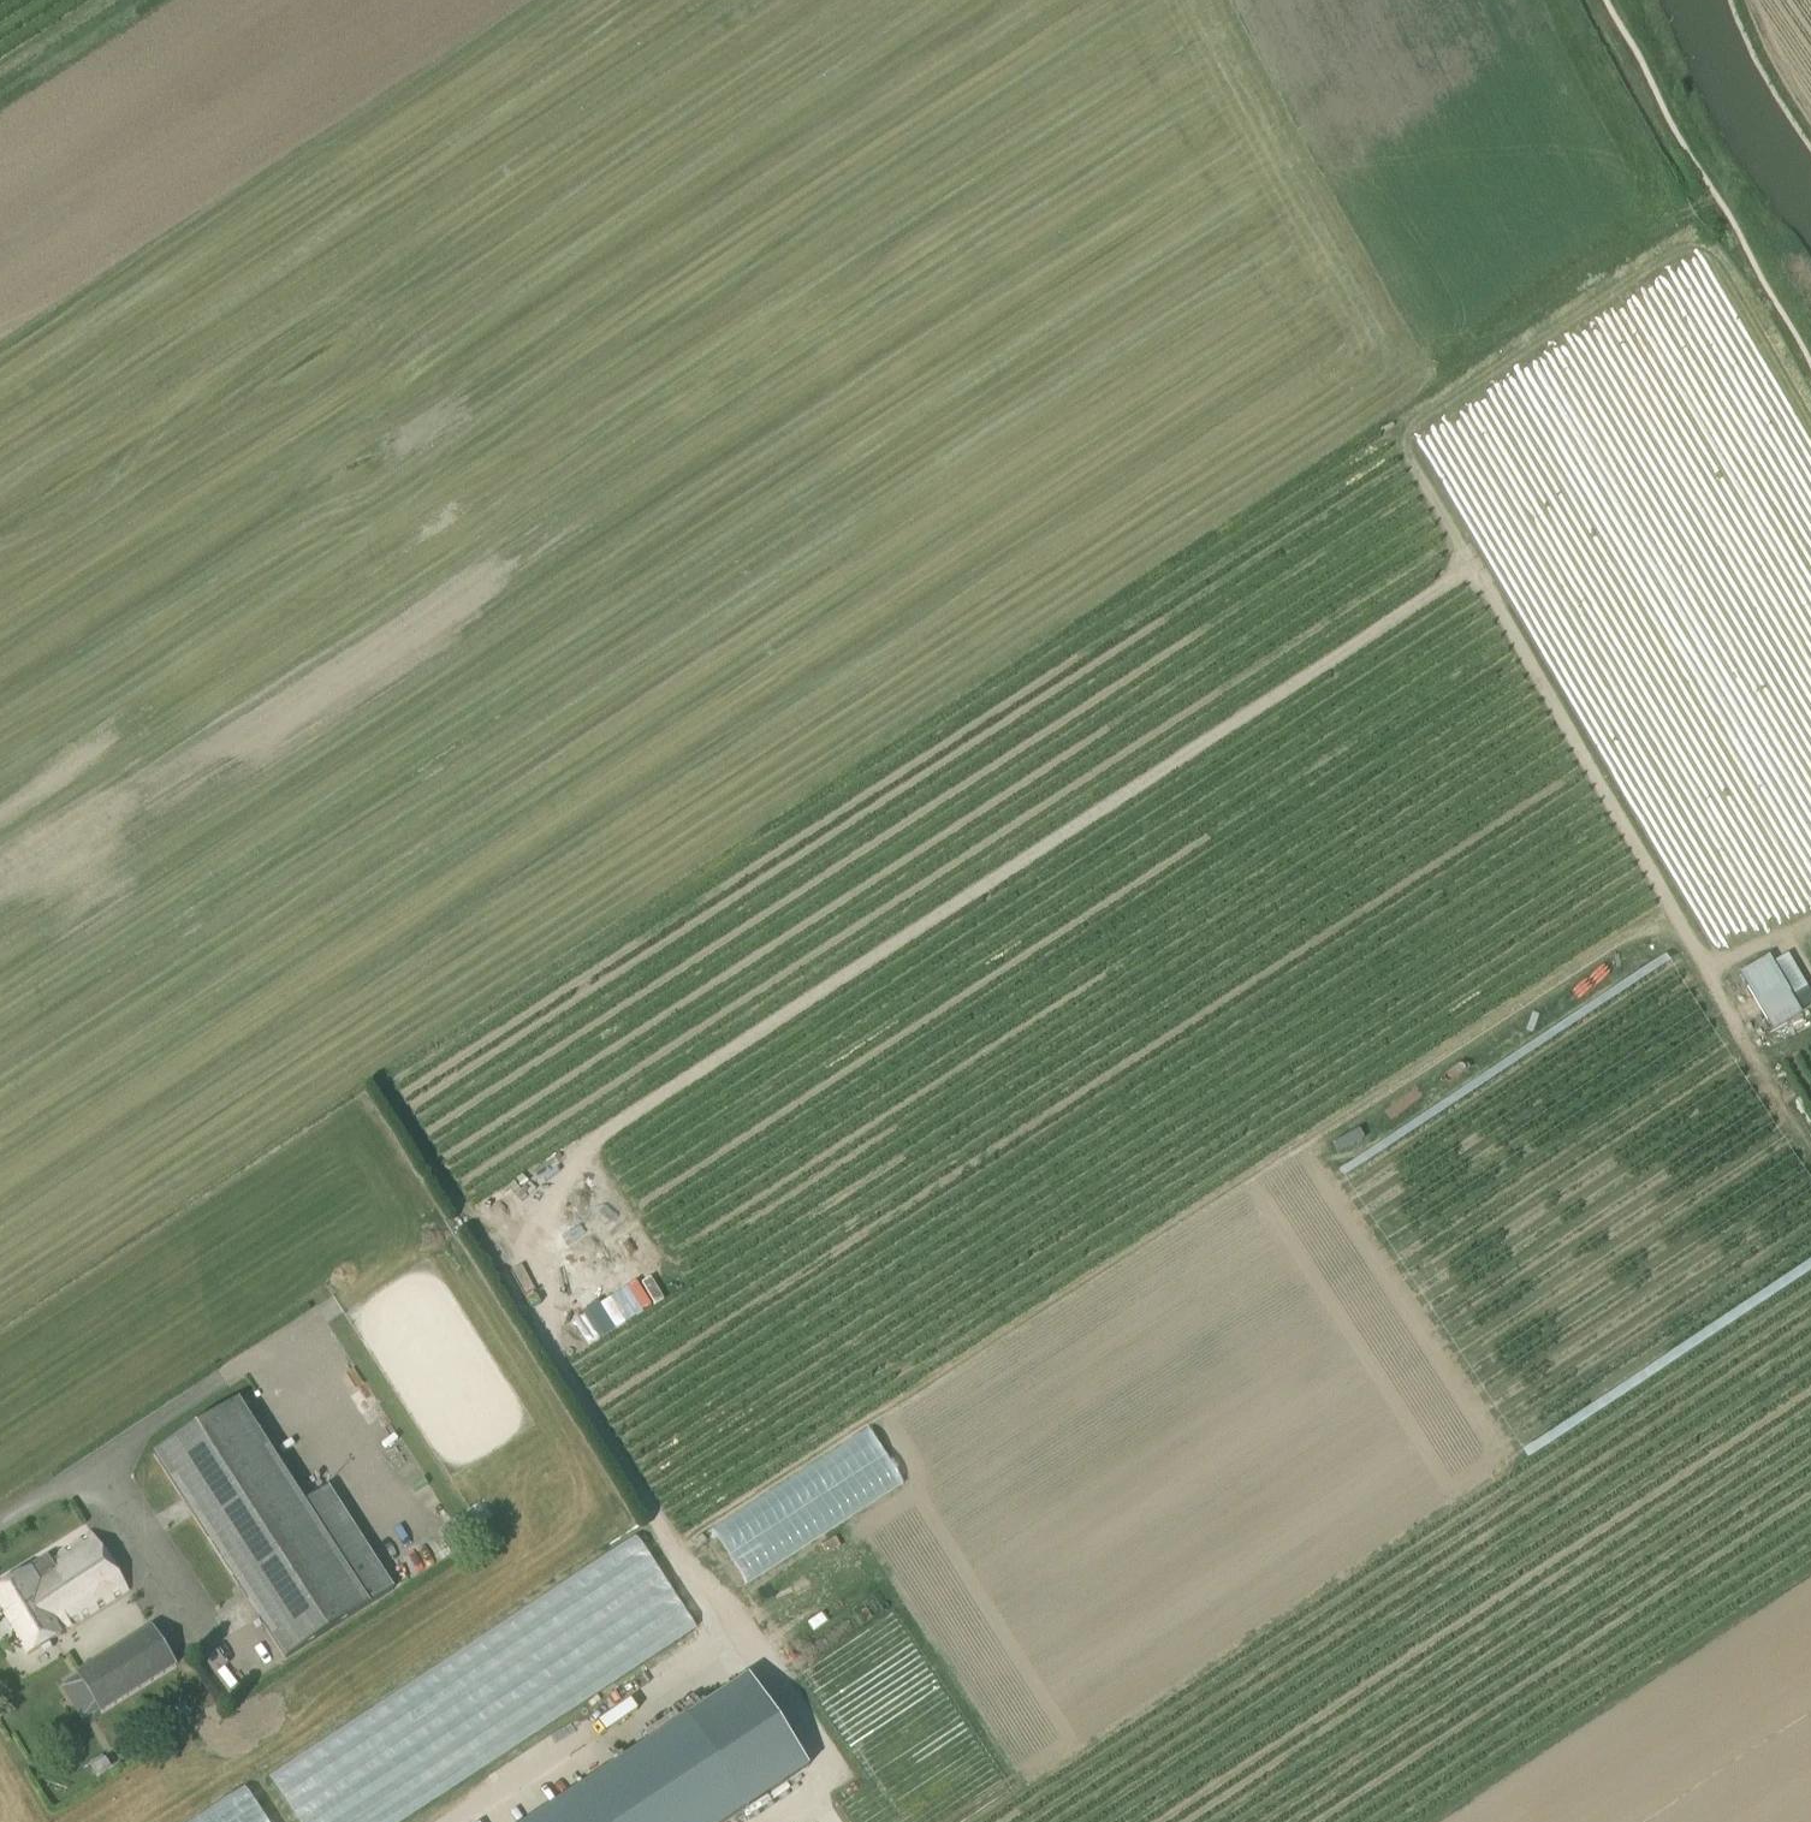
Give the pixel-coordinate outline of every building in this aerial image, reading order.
[(653,1274),(577,1319),(592,1345),(669,1299),(653,1274)] [(235,1399),(152,1453),(284,1656),(391,1587),(325,1485),(301,1500),(235,1399)] [(53,1557),(51,1555),(0,1587),(0,1613),(26,1656),(63,1634),(60,1628),(126,1588),(92,1532),(53,1557)] [(175,1666),(149,1628),(76,1673),(101,1713),(175,1666)] [(551,1821),(729,1821),(755,1804),(700,1722),(551,1821)] [(766,1766),(752,1773),(747,1763),(736,1768),(751,1797),(776,1785),(766,1766)]
